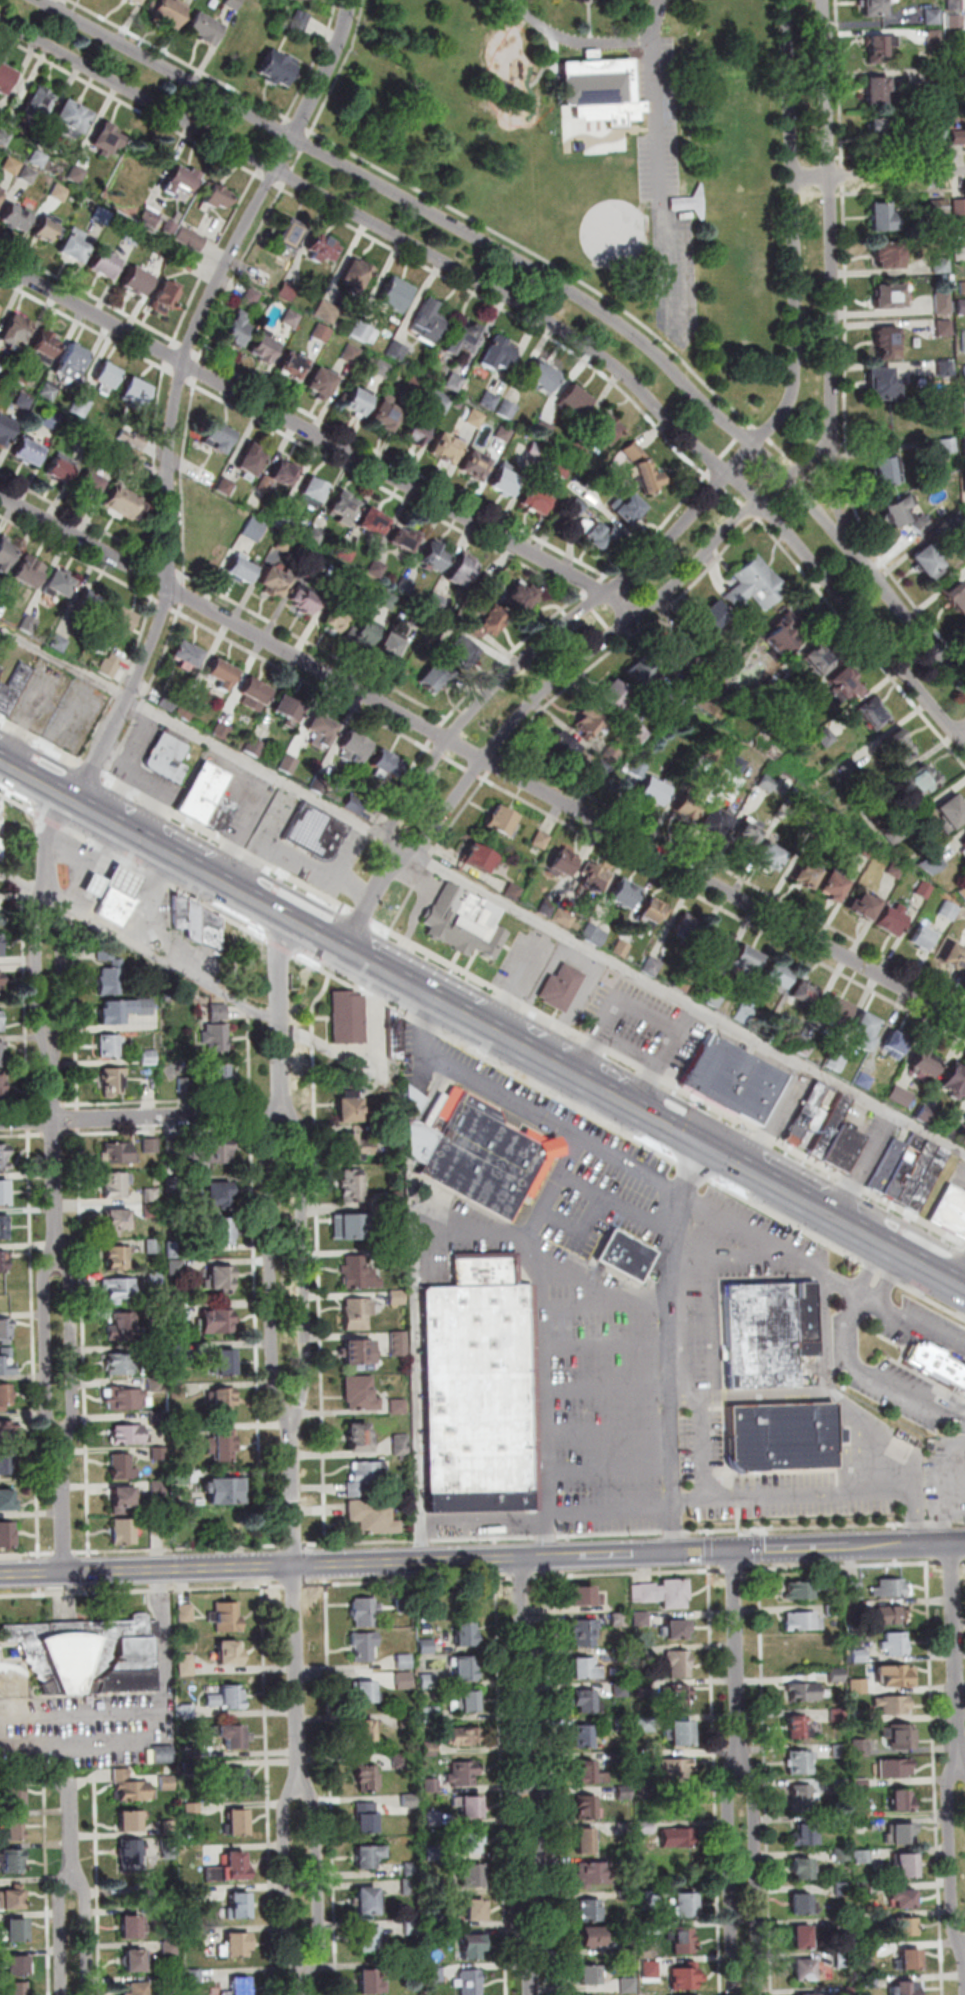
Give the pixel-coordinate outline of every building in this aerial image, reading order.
[(138,8),(124,0),(143,0),(138,8)] [(157,4),(159,0),(170,0),(174,3),(176,0),(190,8),(177,30),(152,16),(153,14),(147,11),(152,2),(157,4)] [(225,6),(228,0),(244,0),(237,12),(225,6)] [(864,19),(863,0),(886,0),(887,18),(864,19)] [(949,12),(948,0),(962,0),(962,11),(949,12)] [(313,16),(305,30),(293,23),(301,9),(313,16)] [(927,10),(941,10),(942,25),(927,26),(927,10)] [(197,13),(223,28),(211,48),(199,41),(200,39),(186,31),(197,13)] [(964,28),(950,29),(950,15),(964,15),(964,28)] [(942,31),(943,46),(930,46),(930,31),(942,31)] [(897,37),(898,47),(887,48),(887,58),(880,59),(880,64),(871,65),(870,48),(868,48),(867,38),(897,37)] [(559,63),(584,62),(583,50),(598,49),(598,61),(630,59),(633,105),(644,104),(645,114),(639,115),(639,121),(625,122),(626,128),(606,129),(606,122),(581,124),(580,120),(574,120),(573,107),(562,108),(560,71),(559,63)] [(258,75),(272,51),(287,60),(289,57),(298,62),(296,66),(298,67),(285,90),(276,85),(274,89),(266,84),(268,80),(258,75)] [(6,98),(0,94),(0,65),(19,75),(6,98)] [(930,87),(930,72),(945,72),(946,86),(930,87)] [(868,79),(890,78),(890,90),(899,90),(900,104),(869,105),(868,79)] [(42,126),(56,101),(37,90),(23,116),(42,126)] [(55,122),(66,101),(95,116),(83,138),(55,122)] [(899,119),(899,130),(892,131),(892,142),(872,142),(871,119),(899,119)] [(930,141),(930,124),(945,123),(945,141),(930,141)] [(93,146),(111,156),(115,147),(120,150),(125,140),(114,133),(116,130),(104,124),(93,146)] [(7,149),(0,145),(0,132),(2,129),(14,136),(7,149)] [(954,129),(964,129),(964,145),(955,145),(954,129)] [(3,169),(17,177),(24,165),(9,157),(3,169)] [(69,178),(76,165),(88,172),(81,185),(69,178)] [(21,178),(27,167),(39,174),(33,185),(21,178)] [(202,175),(192,170),(191,173),(178,167),(165,193),(174,198),(179,189),(191,195),(202,175)] [(52,196),(58,184),(71,191),(65,203),(52,196)] [(237,197),(212,185),(202,206),(213,211),(217,207),(224,211),(226,206),(231,209),(237,197)] [(670,212),(670,201),(691,199),(697,185),(700,185),(702,224),(700,224),(691,211),(670,212)] [(932,200),(949,199),(949,212),(933,212),(932,200)] [(956,200),(964,200),(964,216),(956,216),(956,200)] [(872,206),(872,234),(896,233),(896,215),(889,216),(889,205),(872,206)] [(11,206),(34,218),(25,235),(2,222),(11,206)] [(147,208),(179,226),(172,239),(140,221),(147,208)] [(98,222),(107,226),(113,214),(104,210),(98,222)] [(285,211),(306,223),(290,251),(269,240),(285,211)] [(62,221),(59,227),(66,230),(61,241),(55,238),(50,247),(34,238),(47,215),(54,219),(55,217),(62,221)] [(125,239),(133,225),(144,231),(137,245),(125,239)] [(200,253),(207,239),(183,227),(176,240),(200,253)] [(74,228),(87,235),(82,245),(92,250),(82,268),(59,256),(74,228)] [(315,231),(340,243),(331,260),(320,255),(316,262),(303,256),(315,231)] [(155,253),(166,259),(174,246),(163,240),(155,253)] [(874,247),(875,265),(879,265),(879,271),(903,271),(902,246),(874,247)] [(956,248),(964,248),(964,261),(957,262),(956,248)] [(101,251),(123,263),(112,283),(90,271),(101,251)] [(351,257),(338,285),(358,294),(371,266),(351,257)] [(936,274),(935,259),(951,258),(952,274),(936,274)] [(270,271),(263,284),(252,278),(259,265),(270,271)] [(133,269),(155,281),(143,301),(122,289),(133,269)] [(392,274),(377,298),(401,312),(415,288),(392,274)] [(291,298),(278,291),(285,278),(298,284),(291,298)] [(249,282),(262,289),(254,303),(241,296),(249,282)] [(165,284),(172,288),(170,291),(179,296),(168,316),(152,308),(165,284)] [(876,289),(904,288),(904,297),(909,296),(909,308),(899,308),(899,311),(876,312),(875,302),(876,302),(876,289)] [(426,293),(439,300),(432,312),(446,319),(433,343),(406,329),(426,293)] [(951,294),(952,316),(938,316),(937,294),(951,294)] [(334,321),(316,311),(323,296),(342,306),(334,321)] [(302,311),(295,324),(282,318),(289,304),(302,311)] [(233,312),(243,317),(241,321),(249,325),(237,349),(219,340),(233,312)] [(14,316),(34,326),(24,347),(14,343),(12,348),(1,343),(14,316)] [(358,317),(350,331),(366,339),(373,326),(358,317)] [(312,332),(319,320),(332,327),(325,339),(312,332)] [(953,321),(954,336),(939,336),(939,322),(953,321)] [(477,338),(470,351),(458,345),(454,352),(445,348),(455,327),(477,338)] [(42,330),(62,340),(51,363),(31,353),(42,330)] [(493,330),(479,361),(494,368),(496,364),(507,369),(519,343),(493,330)] [(899,330),(900,352),(903,352),(903,362),(879,363),(879,355),(876,355),(875,334),(878,334),(878,330),(899,330)] [(258,333),(277,343),(267,363),(248,353),(258,333)] [(390,338),(382,354),(397,361),(405,345),(390,338)] [(349,339),(362,347),(353,361),(340,354),(349,339)] [(70,346),(90,356),(75,385),(55,374),(70,346)] [(286,348),(307,359),(296,379),(276,368),(286,348)] [(376,357),(369,370),(383,378),(390,364),(376,357)] [(104,359),(122,368),(112,387),(94,378),(104,359)] [(539,359),(562,372),(550,391),(528,378),(539,359)] [(953,362),(954,378),(940,378),(939,362),(953,362)] [(314,364),(335,375),(321,400),(314,396),(315,393),(302,386),(314,364)] [(18,366),(33,373),(26,387),(11,379),(18,366)] [(449,370),(442,384),(455,391),(462,377),(449,370)] [(868,372),(892,372),(893,388),(898,387),(899,399),(893,400),(893,402),(869,403),(868,372)] [(408,374),(402,386),(416,393),(422,381),(408,374)] [(130,375),(152,385),(144,404),(122,394),(130,375)] [(47,381),(62,389),(54,403),(39,395),(47,381)] [(572,382),(594,397),(580,414),(559,399),(572,382)] [(351,386),(368,395),(358,415),(340,406),(351,386)] [(432,387),(423,402),(441,413),(450,398),(432,387)] [(483,389),(476,402),(488,409),(496,396),(483,389)] [(16,406),(22,394),(34,400),(29,412),(16,406)] [(79,396),(94,403),(87,419),(71,411),(79,396)] [(378,397),(400,408),(388,431),(378,426),(379,424),(367,418),(378,397)] [(501,397),(494,411),(508,419),(516,405),(501,397)] [(469,407),(463,419),(477,426),(483,414),(469,407)] [(51,409),(65,416),(58,431),(44,425),(51,409)] [(602,412),(584,434),(600,448),(619,425),(602,412)] [(5,452),(0,449),(0,416),(18,425),(5,452)] [(413,417),(430,426),(418,448),(412,445),(414,441),(403,435),(413,417)] [(554,424),(548,436),(534,429),(541,417),(554,424)] [(210,419),(198,442),(220,454),(233,431),(210,419)] [(498,422),(492,434),(505,441),(511,429),(498,422)] [(80,425),(95,431),(89,443),(75,436),(80,425)] [(437,430),(426,451),(449,464),(460,443),(437,430)] [(956,436),(959,450),(944,453),(941,439),(956,436)] [(534,438),(546,444),(538,458),(526,451),(534,438)] [(583,457),(568,449),(574,438),(589,445),(583,457)] [(618,450),(629,463),(641,493),(665,486),(659,470),(652,472),(646,456),(632,438),(618,450)] [(246,439),(257,445),(254,450),(264,455),(252,477),(232,466),(246,439)] [(24,440),(47,450),(38,470),(15,459),(24,440)] [(111,445),(124,451),(114,472),(101,465),(111,445)] [(468,447),(456,468),(480,481),(488,467),(484,465),(488,458),(468,447)] [(128,452),(145,460),(136,478),(120,470),(128,452)] [(551,467),(559,453),(573,461),(566,475),(551,467)] [(56,457),(79,469),(73,480),(67,489),(45,477),(56,457)] [(277,457),(296,466),(286,487),(266,477),(277,457)] [(874,461),(899,457),(902,481),(895,482),(896,485),(878,488),(874,461)] [(497,464),(487,484),(511,496),(515,488),(509,485),(515,473),(497,464)] [(199,465),(212,472),(206,483),(193,476),(199,465)] [(87,472),(106,482),(96,501),(77,491),(87,472)] [(307,473),(298,491),(317,501),(326,483),(307,473)] [(219,475),(236,485),(228,499),(211,489),(219,475)] [(114,486),(150,505),(140,524),(134,521),(132,523),(102,507),(114,486)] [(526,486),(548,497),(539,513),(518,502),(526,486)] [(338,487),(326,509),(336,514),(333,520),(344,526),(357,501),(346,495),(348,493),(338,487)] [(628,490),(643,504),(625,523),(610,509),(628,490)] [(585,504),(576,516),(564,507),(573,495),(585,504)] [(883,509),(913,496),(917,505),(912,507),(918,521),(923,515),(933,528),(921,539),(910,524),(893,531),(883,509)] [(366,504),(355,524),(378,536),(388,516),(366,504)] [(275,516),(281,505),(294,512),(287,524),(275,516)] [(242,530),(251,512),(267,520),(257,539),(242,530)] [(960,512),(964,518),(964,527),(960,531),(950,520),(960,512)] [(593,520),(606,531),(592,547),(585,541),(587,539),(580,534),(593,520)] [(318,542),(307,535),(314,522),(326,528),(318,542)] [(394,526),(387,540),(409,552),(420,532),(409,526),(405,532),(394,526)] [(283,531),(294,537),(288,549),(276,543),(283,531)] [(428,539),(417,562),(437,572),(446,553),(438,549),(440,545),(428,539)] [(357,546),(350,559),(339,553),(347,540),(357,546)] [(4,579),(0,577),(0,568),(0,546),(1,544),(18,553),(4,579)] [(307,559),(313,547),(324,553),(317,565),(307,559)] [(927,581),(912,562),(929,548),(930,549),(933,547),(943,559),(940,562),(944,568),(927,581)] [(754,548),(788,588),(762,610),(751,596),(735,609),(722,593),(737,581),(727,570),(754,548)] [(457,552),(445,578),(465,587),(477,561),(457,552)] [(233,554),(255,565),(247,582),(224,570),(233,554)] [(375,555),(387,561),(380,574),(368,568),(375,555)] [(26,558),(48,569),(36,592),(14,581),(26,558)] [(266,563),(289,576),(279,595),(255,582),(266,563)] [(356,569),(350,581),(339,575),(345,563),(356,569)] [(397,584),(403,572),(416,579),(409,591),(397,584)] [(46,590),(55,573),(76,584),(67,601),(46,590)] [(513,577),(534,589),(521,614),(500,603),(513,577)] [(961,584),(964,589),(964,619),(946,596),(961,584)] [(379,599),(386,587),(398,594),(391,606),(379,599)] [(433,587),(447,595),(441,606),(427,599),(433,587)] [(302,588),(318,597),(309,613),(293,605),(302,588)] [(86,594),(102,602),(92,620),(76,612),(86,594)] [(712,598),(728,615),(711,631),(695,614),(712,598)] [(335,601),(352,609),(341,631),(324,623),(335,601)] [(105,626),(123,636),(135,614),(116,604),(105,626)] [(491,606),(480,629),(496,636),(507,614),(491,606)] [(758,636),(777,657),(802,634),(783,613),(758,636)] [(29,615),(41,622),(33,638),(20,631),(29,615)] [(364,616),(353,637),(371,646),(382,624),(364,616)] [(388,631),(377,652),(394,661),(405,640),(388,631)] [(459,632),(479,650),(463,668),(435,644),(441,637),(449,644),(459,632)] [(51,647),(57,635),(70,642),(64,653),(51,647)] [(671,635),(686,655),(666,670),(651,650),(671,635)] [(815,638),(833,657),(811,678),(793,658),(815,638)] [(181,643),(205,655),(196,673),(190,669),(187,674),(179,669),(181,665),(172,660),(181,643)] [(638,652),(658,672),(639,690),(619,670),(638,652)] [(99,672),(106,658),(110,660),(113,655),(122,660),(119,665),(121,667),(114,680),(99,672)] [(6,716),(0,713),(0,680),(7,683),(17,662),(30,668),(6,716)] [(216,663),(239,675),(231,690),(229,689),(226,695),(219,692),(222,685),(208,678),(216,663)] [(434,663),(448,673),(435,691),(421,681),(434,663)] [(843,667),(859,685),(842,700),(826,682),(843,667)] [(614,678),(636,696),(617,719),(607,711),(595,702),(614,678)] [(249,680),(273,692),(264,709),(263,708),(260,713),(243,704),(246,699),(241,697),(249,680)] [(869,694),(884,715),(864,729),(849,708),(869,694)] [(159,706),(166,695),(179,701),(172,713),(159,706)] [(283,698),(306,710),(298,727),(295,725),(293,729),(287,726),(288,722),(274,714),(283,698)] [(183,704),(197,711),(191,722),(177,715),(183,704)] [(587,709),(572,730),(591,743),(606,722),(587,709)] [(316,717),(340,729),(332,745),(331,744),(326,753),(312,745),(317,737),(308,732),(316,717)] [(636,721),(652,734),(642,745),(627,731),(636,721)] [(214,734),(220,722),(233,728),(226,741),(214,734)] [(823,723),(833,738),(819,747),(809,733),(823,723)] [(895,729),(912,752),(890,769),(873,746),(895,729)] [(160,731),(144,760),(144,765),(177,782),(187,766),(179,762),(187,745),(160,731)] [(562,733),(583,749),(575,760),(569,756),(561,766),(546,754),(562,733)] [(341,751),(349,735),(372,747),(364,763),(360,760),(356,767),(342,760),(346,753),(341,751)] [(714,738),(727,746),(718,762),(704,754),(714,738)] [(255,740),(267,746),(260,760),(248,753),(255,740)] [(611,743),(622,752),(612,763),(602,755),(611,743)] [(737,751),(751,759),(740,776),(727,768),(737,751)] [(381,753),(404,765),(395,781),(373,769),(381,753)] [(279,771),(287,755),(300,762),(292,778),(279,771)] [(600,757),(610,765),(603,776),(592,768),(600,757)] [(199,759),(174,807),(199,822),(216,792),(226,772),(199,759)] [(634,760),(646,766),(641,778),(628,772),(634,760)] [(920,760),(934,779),(910,797),(896,778),(920,760)] [(765,769),(778,777),(769,792),(756,784),(765,769)] [(647,772),(671,784),(660,804),(636,790),(647,772)] [(331,781),(323,795),(311,789),(318,775),(331,781)] [(784,776),(795,783),(785,797),(774,790),(784,776)] [(796,787),(808,794),(800,808),(788,801),(796,787)] [(683,789),(701,799),(691,817),(672,806),(683,789)] [(949,791),(964,812),(964,814),(942,832),(925,809),(949,791)] [(216,792),(237,804),(220,833),(199,822),(216,792)] [(368,803),(361,816),(345,808),(352,794),(368,803)] [(301,800),(347,825),(330,855),(327,859),(317,858),(280,837),(301,800)] [(505,837),(488,827),(489,825),(485,823),(497,801),(518,813),(510,828),(515,831),(511,838),(506,836),(505,837)] [(710,801),(733,814),(720,836),(697,823),(710,801)] [(822,806),(835,814),(828,826),(815,819),(822,806)] [(734,820),(755,829),(742,854),(722,845),(734,820)] [(551,835),(543,849),(533,844),(541,829),(551,835)] [(955,841),(964,833),(964,853),(955,841)] [(759,839),(784,852),(778,864),(773,861),(768,871),(748,861),(759,839)] [(487,874),(462,860),(470,847),(473,842),(501,858),(495,868),(491,866),(487,874)] [(567,873),(550,864),(560,846),(577,856),(567,873)] [(944,862),(931,848),(917,863),(929,876),(944,862)] [(796,859),(816,869),(805,889),(785,878),(796,859)] [(598,893),(580,883),(585,873),(582,872),(588,860),(610,872),(598,893)] [(105,889),(111,878),(117,868),(143,882),(138,892),(132,904),(105,889)] [(823,869),(841,880),(830,900),(812,889),(823,869)] [(629,907),(608,896),(619,876),(640,887),(629,907)] [(447,877),(505,909),(496,926),(507,933),(494,957),(474,946),(468,957),(426,933),(429,927),(422,923),(447,877)] [(504,895),(511,881),(523,888),(516,901),(504,895)] [(956,890),(964,901),(964,882),(956,890)] [(101,906),(110,889),(138,903),(129,921),(101,906)] [(853,890),(843,910),(862,920),(872,900),(853,890)] [(175,893),(176,928),(188,928),(188,900),(175,893)] [(652,928),(642,923),(645,916),(639,913),(649,896),(669,907),(664,917),(661,916),(658,922),(656,921),(652,928)] [(538,912),(544,899),(555,905),(548,917),(538,912)] [(958,908),(945,899),(936,911),(949,920),(958,908)] [(188,900),(188,928),(189,938),(202,944),(200,906),(188,900)] [(880,904),(889,909),(893,902),(901,907),(898,912),(906,917),(894,938),(869,924),(880,904)] [(200,906),(202,944),(223,953),(223,918),(200,906)] [(570,927),(553,918),(559,908),(575,917),(570,927)] [(688,947),(681,943),(685,936),(673,930),(683,912),(701,922),(688,947)] [(607,931),(599,947),(582,938),(590,922),(607,931)] [(912,924),(929,933),(919,950),(902,940),(912,924)] [(712,926),(702,945),(722,955),(732,937),(712,926)] [(624,958),(611,951),(618,939),(631,946),(624,958)] [(945,941),(964,952),(964,978),(964,980),(933,964),(945,941)] [(742,942),(763,953),(753,971),(732,959),(742,942)] [(662,962),(654,977),(642,971),(651,955),(662,962)] [(123,959),(124,995),(101,995),(101,978),(105,978),(105,967),(112,967),(112,959),(123,959)] [(762,984),(766,978),(762,976),(771,960),(792,971),(780,994),(762,984)] [(564,961),(556,976),(550,973),(539,994),(544,997),(543,999),(563,1010),(584,972),(564,961)] [(685,993),(673,986),(682,971),(693,977),(685,993)] [(790,995),(800,977),(807,981),(806,984),(820,992),(812,1007),(790,995)] [(704,1001),(711,987),(724,994),(717,1008),(704,1001)] [(329,989),(355,989),(355,992),(361,992),(362,1042),(330,1043),(329,989)] [(822,1013),(832,994),(852,1005),(838,1030),(828,1024),(832,1018),(822,1013)] [(104,1001),(104,1009),(100,1009),(100,1024),(124,1024),(124,1013),(137,1013),(137,1016),(153,1016),(153,999),(136,999),(136,1001),(104,1001)] [(211,1006),(212,1023),(222,1023),(222,1021),(227,1021),(227,1005),(211,1006)] [(733,1020),(742,1005),(754,1012),(745,1027),(733,1020)] [(853,1029),(863,1012),(880,1022),(872,1036),(876,1038),(868,1052),(857,1046),(863,1035),(853,1029)] [(210,1045),(210,1053),(228,1053),(228,1025),(207,1026),(207,1033),(203,1033),(203,1045),(210,1045)] [(883,1049),(894,1030),(908,1038),(898,1057),(883,1049)] [(677,1085),(706,1031),(785,1073),(757,1125),(733,1112),(731,1114),(677,1085)] [(117,1036),(117,1038),(124,1038),(124,1048),(117,1048),(117,1058),(101,1058),(101,1036),(117,1036)] [(794,1052),(803,1036),(815,1043),(807,1058),(794,1052)] [(8,1069),(0,1069),(0,1043),(6,1043),(6,1052),(3,1052),(3,1058),(8,1058),(8,1069)] [(911,1064),(922,1044),(931,1048),(928,1053),(932,1052),(937,1055),(938,1059),(930,1075),(911,1064)] [(157,1065),(144,1065),(143,1050),(157,1050),(157,1065)] [(839,1072),(826,1065),(833,1051),(847,1059),(839,1072)] [(954,1061),(964,1067),(964,1088),(961,1095),(960,1094),(958,1099),(949,1094),(951,1090),(941,1084),(954,1061)] [(207,1067),(229,1067),(229,1078),(234,1078),(234,1087),(229,1087),(229,1095),(215,1095),(215,1077),(207,1077),(207,1067)] [(127,1070),(127,1077),(123,1077),(123,1097),(112,1097),(112,1099),(104,1099),(104,1070),(127,1070)] [(874,1078),(867,1091),(854,1084),(861,1071),(874,1078)] [(9,1102),(0,1102),(0,1077),(8,1077),(9,1102)] [(155,1077),(142,1077),(142,1092),(155,1092),(155,1077)] [(193,1091),(182,1091),(181,1078),(193,1078),(193,1091)] [(795,1147),(783,1140),(816,1080),(828,1087),(816,1109),(806,1127),(795,1147)] [(407,1081),(429,1094),(417,1116),(434,1126),(457,1085),(553,1147),(511,1223),(417,1172),(419,1160),(407,1151),(407,1081)] [(888,1097),(896,1084),(913,1093),(906,1107),(888,1097)] [(337,1096),(338,1119),(365,1119),(364,1095),(337,1096)] [(841,1096),(852,1102),(840,1125),(820,1160),(809,1154),(841,1096)] [(930,1125),(917,1117),(923,1105),(937,1113),(930,1125)] [(806,1127),(816,1109),(824,1113),(814,1132),(806,1127)] [(954,1119),(964,1125),(964,1128),(959,1140),(946,1133),(954,1119)] [(840,1125),(863,1137),(844,1173),(820,1160),(840,1125)] [(336,1131),(337,1159),(359,1158),(358,1131),(336,1131)] [(925,1142),(912,1135),(906,1146),(880,1194),(892,1201),(925,1142)] [(179,1137),(165,1137),(165,1151),(179,1151),(179,1137)] [(145,1138),(159,1138),(159,1154),(145,1154),(145,1138)] [(210,1140),(231,1139),(233,1161),(204,1163),(204,1149),(210,1148),(210,1140)] [(103,1140),(132,1140),(132,1152),(138,1153),(138,1162),(104,1163),(103,1140)] [(906,1146),(895,1140),(868,1188),(880,1194),(906,1146)] [(936,1149),(925,1142),(892,1201),(904,1207),(936,1149)] [(185,1146),(204,1145),(204,1149),(204,1163),(205,1167),(186,1168),(185,1146)] [(6,1173),(0,1173),(0,1148),(9,1148),(9,1159),(6,1159),(6,1173)] [(936,1149),(949,1154),(917,1214),(904,1207),(936,1149)] [(341,1167),(341,1200),(364,1200),(364,1172),(351,1172),(351,1167),(341,1167)] [(125,1169),(105,1170),(105,1198),(126,1197),(126,1185),(133,1185),(133,1173),(126,1173),(125,1169)] [(181,1177),(166,1177),(166,1191),(181,1190),(181,1177)] [(205,1179),(232,1178),(232,1193),(228,1193),(229,1200),(224,1203),(206,1204),(205,1179)] [(10,1209),(0,1209),(0,1181),(9,1181),(10,1209)] [(949,1183),(964,1192),(964,1239),(929,1221),(949,1183)] [(145,1188),(160,1189),(160,1203),(145,1202),(145,1188)] [(145,1204),(159,1204),(160,1218),(145,1218),(145,1204)] [(128,1206),(105,1207),(106,1235),(119,1235),(119,1227),(128,1226),(128,1206)] [(341,1212),(342,1237),(365,1237),(364,1211),(341,1212)] [(209,1216),(232,1215),(233,1243),(210,1244),(209,1216)] [(11,1240),(0,1241),(0,1218),(11,1217),(11,1240)] [(610,1227),(594,1258),(638,1282),(654,1250),(610,1227)] [(146,1240),(159,1239),(159,1255),(147,1255),(146,1240)] [(166,1242),(181,1241),(182,1258),(167,1258),(166,1242)] [(105,1245),(126,1245),(126,1269),(105,1269),(105,1245)] [(453,1251),(453,1283),(418,1284),(419,1511),(537,1510),(533,1283),(516,1283),(515,1249),(453,1251)] [(342,1254),(342,1288),(382,1287),(382,1274),(374,1275),(373,1264),(365,1265),(365,1253),(342,1254)] [(169,1261),(184,1261),(184,1275),(169,1276),(169,1261)] [(209,1263),(233,1263),(233,1275),(230,1275),(230,1292),(209,1293),(209,1263)] [(149,1273),(161,1272),(162,1286),(150,1287),(149,1273)] [(134,1277),(101,1278),(102,1291),(106,1291),(106,1299),(108,1299),(109,1304),(119,1304),(119,1297),(135,1297),(134,1277)] [(721,1284),(725,1388),(796,1384),(795,1355),(817,1356),(812,1280),(721,1284)] [(388,1303),(402,1303),(402,1290),(388,1290),(388,1303)] [(342,1294),(342,1327),(369,1326),(368,1313),(375,1313),(375,1294),(342,1294)] [(184,1304),(169,1305),(170,1317),(184,1316),(184,1304)] [(199,1306),(233,1305),(233,1317),(234,1334),(200,1335),(199,1306)] [(134,1313),(115,1314),(116,1326),(107,1326),(108,1343),(135,1341),(134,1313)] [(8,1343),(0,1343),(0,1337),(0,1318),(10,1318),(10,1337),(8,1337),(8,1343)] [(404,1330),(389,1330),(389,1355),(404,1355),(404,1330)] [(344,1338),(346,1362),(375,1361),(374,1336),(344,1338)] [(962,1362),(964,1364),(964,1391),(947,1380),(945,1383),(902,1359),(912,1341),(915,1343),(916,1342),(920,1344),(922,1340),(943,1352),(941,1355),(960,1365),(962,1362)] [(171,1344),(186,1344),(186,1358),(171,1358),(171,1344)] [(15,1373),(0,1373),(0,1348),(11,1348),(11,1362),(15,1362),(15,1373)] [(234,1348),(219,1348),(219,1363),(211,1363),(212,1374),(235,1374),(234,1348)] [(133,1353),(108,1354),(109,1376),(133,1375),(133,1353)] [(342,1374),(343,1404),(374,1403),(373,1373),(342,1374)] [(164,1377),(149,1377),(150,1392),(165,1392),(164,1377)] [(4,1409),(0,1409),(0,1383),(9,1383),(9,1404),(4,1404),(4,1409)] [(171,1383),(184,1383),(184,1398),(172,1398),(171,1383)] [(208,1390),(215,1388),(235,1386),(236,1407),(232,1410),(233,1414),(214,1414),(214,1403),(208,1403),(208,1390)] [(143,1389),(104,1389),(103,1402),(106,1404),(106,1412),(140,1409),(142,1404),(150,1405),(150,1397),(143,1397),(143,1389)] [(403,1398),(388,1398),(388,1412),(403,1412),(403,1398)] [(725,1404),(830,1400),(833,1469),(739,1472),(732,1468),(727,1464),(725,1404)] [(150,1412),(166,1412),(167,1425),(151,1425),(150,1412)] [(346,1418),(348,1448),(372,1447),(371,1417),(346,1418)] [(12,1440),(0,1440),(0,1421),(11,1421),(12,1440)] [(142,1423),(114,1424),(113,1429),(109,1429),(109,1445),(143,1444),(142,1423)] [(235,1428),(212,1429),(212,1436),(207,1436),(208,1454),(212,1454),(213,1463),(237,1461),(235,1428)] [(407,1454),(407,1433),(391,1433),(391,1454),(407,1454)] [(166,1447),(152,1447),(152,1460),(166,1460),(166,1447)] [(131,1453),(111,1453),(111,1479),(138,1479),(138,1467),(131,1467),(131,1453)] [(11,1474),(0,1474),(0,1455),(10,1455),(11,1474)] [(347,1459),(348,1479),(381,1477),(380,1458),(347,1459)] [(173,1474),(190,1474),(190,1486),(173,1486),(173,1474)] [(239,1476),(209,1476),(209,1501),(239,1501),(239,1476)] [(166,1480),(152,1480),(152,1495),(166,1495),(166,1480)] [(133,1485),(112,1485),(113,1513),(123,1512),(123,1505),(134,1505),(133,1485)] [(15,1509),(0,1510),(0,1489),(12,1488),(13,1499),(15,1499),(15,1509)] [(346,1498),(347,1519),(360,1518),(361,1530),(399,1528),(399,1519),(392,1519),(391,1496),(346,1498)] [(136,1518),(113,1517),(112,1544),(135,1544),(136,1518)] [(150,1520),(164,1520),(164,1534),(150,1534),(150,1520)] [(15,1547),(0,1547),(0,1523),(14,1522),(14,1529),(16,1529),(16,1544),(15,1544),(15,1547)] [(633,1601),(632,1584),(655,1584),(655,1585),(663,1585),(662,1579),(688,1578),(688,1598),(685,1599),(685,1606),(663,1607),(663,1599),(657,1599),(657,1601),(633,1601)] [(814,1598),(786,1599),(784,1598),(784,1594),(786,1593),(788,1593),(788,1583),(824,1582),(824,1579),(838,1579),(838,1595),(824,1595),(824,1590),(814,1590),(814,1598)] [(879,1597),(879,1595),(872,1595),(872,1588),(879,1587),(879,1579),(903,1579),(903,1582),(905,1582),(905,1584),(910,1584),(910,1594),(903,1594),(903,1597),(879,1597)] [(572,1604),(571,1585),(593,1585),(593,1592),(601,1592),(601,1603),(572,1604)] [(356,1628),(356,1617),(354,1618),(353,1601),(356,1601),(356,1597),(373,1597),(373,1603),(381,1603),(381,1612),(374,1612),(374,1627),(356,1628)] [(399,1614),(398,1600),(411,1600),(411,1613),(399,1614)] [(849,1618),(848,1601),(864,1600),(865,1617),(849,1618)] [(242,1632),(217,1632),(217,1621),(209,1621),(208,1612),(216,1612),(216,1602),(238,1602),(238,1615),(241,1615),(242,1632)] [(193,1620),(179,1621),(178,1604),(192,1603),(193,1620)] [(841,1616),(827,1617),(826,1605),(841,1605),(841,1616)] [(904,1624),(877,1624),(877,1606),(906,1605),(906,1611),(903,1611),(904,1624)] [(648,1625),(634,1625),(634,1611),(648,1611),(648,1625)] [(822,1630),(785,1631),(785,1620),(787,1620),(786,1613),(815,1612),(816,1618),(822,1618),(822,1630)] [(626,1627),(612,1627),(612,1614),(626,1614),(626,1627)] [(94,1693),(98,1682),(95,1681),(105,1671),(104,1670),(107,1667),(105,1665),(111,1658),(109,1655),(120,1624),(133,1623),(133,1616),(136,1615),(141,1615),(145,1615),(149,1616),(149,1623),(153,1623),(154,1691),(94,1693)] [(689,1630),(685,1630),(685,1638),(667,1638),(667,1635),(662,1635),(662,1627),(666,1627),(666,1619),(688,1618),(689,1630)] [(599,1629),(594,1629),(595,1646),(574,1646),(573,1620),(599,1619),(599,1629)] [(458,1646),(457,1621),(476,1621),(476,1644),(473,1644),(473,1645),(458,1646)] [(43,1695),(38,1682),(41,1681),(35,1675),(37,1672),(30,1667),(30,1664),(24,1658),(25,1655),(19,1639),(6,1640),(6,1627),(48,1626),(48,1625),(87,1624),(87,1625),(120,1624),(109,1655),(111,1658),(105,1665),(107,1667),(104,1670),(105,1671),(95,1681),(98,1682),(94,1693),(43,1695)] [(352,1646),(351,1633),(378,1632),(378,1645),(373,1646),(373,1661),(355,1662),(355,1646),(352,1646)] [(887,1656),(887,1649),(882,1649),(881,1642),(887,1642),(886,1633),(906,1632),(907,1656),(887,1656)] [(219,1662),(218,1639),(238,1638),(238,1647),(241,1647),(242,1661),(219,1662)] [(421,1654),(420,1639),(433,1639),(434,1654),(421,1654)] [(637,1658),(637,1648),(649,1648),(650,1657),(637,1658)] [(614,1662),(614,1650),(627,1650),(628,1661),(614,1662)] [(854,1664),(854,1651),(867,1650),(867,1663),(854,1664)] [(671,1678),(671,1666),(664,1666),(663,1656),(666,1656),(666,1651),(689,1651),(690,1678),(671,1678)] [(189,1673),(189,1654),(180,1654),(179,1673),(189,1673)] [(398,1655),(411,1654),(411,1668),(399,1669),(398,1655)] [(476,1681),(456,1681),(455,1656),(475,1656),(476,1681)] [(574,1679),(573,1658),(594,1657),(594,1668),(599,1668),(600,1678),(574,1679)] [(916,1686),(883,1687),(882,1673),(876,1673),(876,1665),(906,1665),(906,1667),(915,1667),(916,1686)] [(831,1683),(830,1669),(843,1669),(843,1683),(831,1683)] [(412,1672),(412,1689),(397,1689),(397,1672),(412,1672)] [(435,1674),(435,1689),(422,1689),(422,1674),(435,1674)] [(867,1694),(851,1695),(851,1681),(866,1680),(867,1694)] [(380,1702),(354,1703),(353,1682),(374,1681),(375,1693),(379,1693),(380,1702)] [(628,1696),(614,1697),(614,1683),(628,1683),(628,1696)] [(650,1695),(637,1696),(636,1683),(649,1683),(650,1695)] [(791,1701),(791,1690),(786,1690),(786,1684),(818,1683),(819,1700),(791,1701)] [(688,1710),(678,1710),(678,1701),(671,1702),(671,1684),(687,1684),(688,1710)] [(221,1710),(221,1704),(207,1705),(207,1694),(221,1694),(221,1686),(241,1685),(242,1709),(221,1710)] [(464,1712),(464,1710),(450,1710),(450,1701),(464,1700),(463,1690),(478,1690),(478,1712),(464,1712)] [(602,1712),(580,1712),(580,1703),(572,1703),(571,1698),(574,1698),(574,1691),(594,1690),(595,1701),(602,1701),(602,1712)] [(909,1709),(908,1696),(881,1697),(881,1698),(874,1698),(874,1705),(882,1705),(882,1714),(906,1714),(906,1709),(909,1709)] [(194,1720),(181,1720),(181,1705),(194,1705),(194,1720)] [(424,1723),(423,1708),(439,1708),(440,1723),(424,1723)] [(831,1709),(845,1708),(845,1722),(831,1722),(831,1709)] [(854,1724),(853,1710),(867,1710),(868,1724),(854,1724)] [(400,1727),(400,1712),(414,1712),(414,1727),(400,1727)] [(791,1738),(790,1723),(788,1723),(788,1716),(806,1715),(806,1728),(811,1728),(811,1738),(791,1738)] [(616,1730),(615,1718),(628,1717),(628,1730),(616,1730)] [(638,1732),(637,1717),(654,1717),(654,1731),(638,1732)] [(355,1740),(354,1719),(373,1719),(374,1740),(367,1740),(368,1746),(358,1746),(357,1740),(355,1740)] [(671,1746),(671,1738),(665,1739),(665,1730),(671,1730),(671,1721),(692,1720),(692,1745),(671,1746)] [(889,1724),(911,1723),(912,1748),(890,1749),(890,1737),(883,1738),(882,1727),(889,1727),(889,1724)] [(226,1748),(226,1737),(222,1738),(222,1735),(213,1736),(212,1726),(218,1726),(218,1725),(243,1724),(243,1731),(249,1731),(249,1740),(244,1740),(244,1748),(226,1748)] [(576,1747),(575,1725),(591,1725),(592,1746),(576,1747)] [(479,1745),(450,1746),(450,1744),(447,1744),(447,1740),(446,1740),(445,1729),(478,1728),(479,1745)] [(867,1756),(853,1757),(852,1740),(867,1739),(867,1756)] [(438,1756),(424,1757),(424,1742),(438,1742),(438,1756)] [(184,1758),(183,1744),(199,1743),(199,1757),(184,1758)] [(846,1757),(832,1758),(831,1746),(846,1745),(846,1757)] [(173,1763),(153,1763),(152,1746),(172,1746),(173,1763)] [(652,1763),(638,1763),(637,1750),(651,1750),(652,1763)] [(630,1764),(618,1765),(618,1751),(629,1751),(630,1764)] [(811,1774),(789,1774),(788,1751),(807,1751),(808,1766),(811,1766),(813,1768),(814,1771),(811,1774)] [(406,1768),(394,1768),(393,1754),(406,1753),(406,1768)] [(198,1775),(184,1775),(184,1760),(198,1759),(198,1775)] [(879,1777),(879,1760),(911,1759),(911,1774),(898,1774),(898,1777),(879,1777)] [(361,1792),(361,1781),(357,1781),(357,1775),(356,1775),(356,1766),(359,1766),(359,1760),(366,1760),(366,1766),(377,1765),(377,1773),(379,1773),(380,1787),(377,1787),(377,1792),(361,1792)] [(608,1782),(577,1783),(577,1772),(581,1771),(581,1761),(594,1760),(594,1773),(607,1772),(608,1782)] [(690,1778),(661,1779),(661,1777),(655,1777),(655,1766),(660,1766),(660,1760),(689,1760),(690,1778)] [(453,1787),(453,1782),(448,1782),(448,1774),(452,1774),(452,1763),(478,1763),(478,1786),(453,1787)] [(219,1796),(218,1787),(228,1787),(228,1767),(245,1767),(246,1795),(219,1796)] [(148,1799),(120,1800),(119,1789),(117,1789),(117,1781),(113,1781),(113,1770),(128,1769),(128,1782),(147,1781),(148,1790),(154,1790),(154,1798),(148,1798),(148,1799)] [(160,1790),(159,1776),(173,1775),(174,1790),(160,1790)] [(854,1779),(867,1778),(867,1788),(854,1789),(854,1779)] [(437,1793),(423,1793),(423,1779),(437,1779),(437,1793)] [(834,1793),(834,1780),(847,1779),(847,1793),(834,1793)] [(617,1799),(617,1786),(630,1785),(630,1799),(617,1799)] [(638,1785),(650,1785),(650,1796),(638,1797),(638,1785)] [(792,1812),(791,1786),(810,1785),(810,1793),(817,1793),(817,1800),(811,1800),(811,1811),(792,1812)] [(4,1808),(3,1786),(23,1786),(24,1807),(4,1808)] [(893,1811),(892,1788),(909,1787),(910,1810),(893,1811)] [(674,1811),(673,1797),(676,1797),(676,1789),(683,1789),(683,1797),(693,1796),(693,1810),(687,1811),(687,1815),(678,1816),(678,1811),(674,1811)] [(403,1807),(402,1795),(416,1795),(416,1807),(403,1807)] [(481,1817),(463,1817),(462,1806),(453,1806),(453,1797),(481,1796),(481,1817)] [(580,1820),(579,1808),(577,1808),(576,1796),(595,1796),(596,1819),(580,1820)] [(199,1816),(185,1816),(184,1803),(198,1803),(199,1816)] [(377,1832),(358,1832),(358,1821),(357,1822),(356,1804),(376,1803),(377,1832)] [(246,1835),(229,1835),(228,1809),(245,1808),(246,1835)] [(868,1818),(856,1819),(855,1809),(868,1809),(868,1818)] [(119,1831),(119,1811),(139,1811),(140,1831),(119,1831)] [(426,1812),(439,1812),(439,1825),(426,1825),(426,1812)] [(24,1840),(7,1841),(7,1815),(23,1815),(24,1840)] [(162,1835),(162,1820),(175,1820),(176,1835),(162,1835)] [(653,1834),(638,1834),(638,1822),(652,1821),(653,1834)] [(818,1844),(792,1845),(791,1833),(798,1833),(798,1823),(812,1822),(812,1832),(818,1832),(818,1844)] [(632,1823),(632,1836),(619,1837),(618,1823),(632,1823)] [(893,1844),(893,1843),(885,1843),(885,1833),(888,1833),(888,1824),(914,1823),(914,1830),(911,1830),(912,1843),(893,1844)] [(595,1827),(595,1852),(579,1853),(578,1827),(595,1827)] [(695,1834),(692,1834),(692,1846),(661,1847),(661,1829),(694,1828),(695,1834)] [(481,1831),(482,1853),(459,1853),(459,1832),(481,1831)] [(161,1837),(176,1837),(176,1852),(161,1852),(161,1837)] [(139,1870),(120,1871),(119,1840),(138,1839),(139,1870)] [(384,1856),(375,1857),(375,1868),(357,1868),(357,1847),(384,1846),(384,1856)] [(441,1846),(441,1860),(428,1861),(427,1846),(441,1846)] [(835,1861),(834,1849),(849,1848),(849,1861),(835,1861)] [(3,1873),(3,1850),(23,1850),(23,1873),(3,1873)] [(869,1863),(856,1863),(856,1851),(868,1850),(869,1863)] [(247,1880),(206,1881),(206,1869),(221,1868),(221,1856),(226,1856),(226,1852),(247,1851),(247,1880)] [(898,1878),(898,1876),(893,1876),(893,1866),(897,1866),(897,1854),(916,1854),(917,1877),(898,1878)] [(621,1869),(621,1857),(635,1857),(635,1869),(621,1869)] [(812,1877),(794,1878),(794,1871),(792,1872),(791,1857),(811,1857),(812,1877)] [(419,1862),(419,1876),(405,1876),(405,1862),(419,1862)] [(577,1863),(610,1862),(610,1883),(588,1883),(588,1887),(578,1887),(578,1883),(573,1883),(573,1873),(578,1873),(577,1863)] [(463,1886),(463,1864),(482,1864),(483,1886),(463,1886)] [(403,1894),(402,1878),(418,1878),(419,1894),(403,1894)] [(431,1881),(444,1881),(444,1895),(431,1895),(431,1881)] [(857,1883),(869,1883),(869,1896),(858,1896),(857,1883)] [(836,1896),(835,1884),(849,1884),(849,1896),(836,1896)] [(191,1900),(191,1886),(203,1885),(203,1900),(191,1900)] [(356,1886),(377,1885),(377,1891),(381,1891),(382,1911),(377,1911),(377,1912),(357,1913),(356,1886)] [(890,1907),(889,1890),(914,1889),(914,1907),(890,1907)] [(634,1901),(620,1901),(620,1891),(634,1891),(634,1901)] [(659,1909),(643,1910),(642,1892),(659,1891),(659,1909)] [(23,1909),(0,1910),(0,1892),(22,1892),(23,1909)] [(227,1918),(226,1907),(231,1907),(230,1892),(248,1892),(249,1918),(227,1918)] [(676,1918),(676,1893),(696,1892),(697,1917),(676,1918)] [(793,1914),(792,1893),(811,1892),(811,1902),(816,1902),(816,1913),(793,1914)] [(462,1919),(464,1898),(484,1900),(483,1921),(462,1919)] [(600,1921),(580,1921),(579,1901),(600,1900),(600,1921)] [(164,1921),(164,1908),(177,1907),(178,1920),(164,1921)] [(445,1909),(446,1924),(433,1924),(432,1910),(445,1909)] [(144,1938),(122,1938),(121,1916),(143,1915),(144,1938)] [(851,1930),(838,1930),(837,1917),(851,1917),(851,1930)] [(913,1935),(890,1936),(889,1918),(913,1917),(913,1935)] [(26,1940),(8,1941),(8,1919),(26,1918),(26,1940)] [(420,1919),(421,1935),(405,1935),(405,1919),(420,1919)] [(645,1934),(645,1924),(659,1924),(659,1933),(645,1934)] [(810,1925),(811,1948),(794,1948),(793,1925),(810,1925)] [(381,1926),(382,1951),(359,1951),(359,1927),(381,1926)] [(582,1944),(582,1927),(604,1926),(604,1944),(592,1944),(592,1947),(586,1947),(586,1944),(582,1944)] [(675,1953),(674,1928),(694,1927),(695,1953),(675,1953)] [(202,1943),(189,1943),(189,1930),(202,1930),(202,1943)] [(245,1956),(227,1957),(226,1933),(249,1932),(249,1947),(244,1947),(245,1956)] [(430,1946),(430,1933),(444,1933),(444,1945),(430,1946)] [(464,1959),(463,1934),(484,1934),(484,1948),(479,1949),(479,1959),(464,1959)] [(162,1941),(177,1940),(177,1954),(163,1955),(162,1941)] [(862,1957),(861,1945),(874,1944),(875,1956),(862,1957)] [(896,1970),(895,1961),(900,1960),(900,1950),(919,1949),(920,1969),(896,1970)] [(126,1971),(125,1951),(146,1950),(147,1970),(126,1971)] [(836,1967),(835,1953),(852,1953),(852,1966),(836,1967)] [(8,1975),(7,1956),(27,1955),(28,1974),(8,1975)] [(794,1959),(814,1958),(815,1972),(822,1971),(822,1980),(794,1981),(794,1959)] [(643,1982),(642,1959),(657,1959),(658,1981),(643,1982)] [(672,1990),(672,1969),(687,1968),(687,1961),(696,1961),(696,1974),(703,1974),(703,1980),(695,1981),(696,1989),(672,1990)] [(401,1977),(400,1963),(414,1963),(414,1976),(401,1977)] [(582,1984),(581,1966),(600,1966),(600,1984),(582,1984)] [(360,1970),(376,1969),(376,1981),(383,1981),(384,1991),(377,1991),(377,1993),(361,1994),(360,1970)] [(429,1982),(429,1969),(443,1969),(443,1982),(429,1982)] [(187,1984),(186,1970),(200,1970),(200,1983),(187,1984)] [(480,1970),(481,1994),(461,1994),(461,1987),(454,1987),(454,1980),(461,1980),(460,1971),(480,1970)] [(178,1974),(178,1984),(166,1984),(166,1975),(178,1974)] [(875,1988),(862,1988),(861,1975),(875,1975),(875,1988)] [(248,1977),(249,1994),(222,1994),(222,1992),(232,1991),(231,1978),(248,1977)] [(621,1978),(635,1978),(636,1993),(622,1993),(621,1978)] [(146,1981),(146,1994),(122,1994),(122,1992),(124,1992),(123,1984),(127,1984),(127,1982),(146,1981)] [(917,1986),(918,1994),(890,1994),(890,1987),(895,1986),(895,1981),(914,1981),(914,1986),(917,1986)] [(27,1982),(27,1994),(10,1994),(9,1983),(27,1982)] [(855,1987),(855,1994),(841,1994),(841,1988),(855,1987)]
